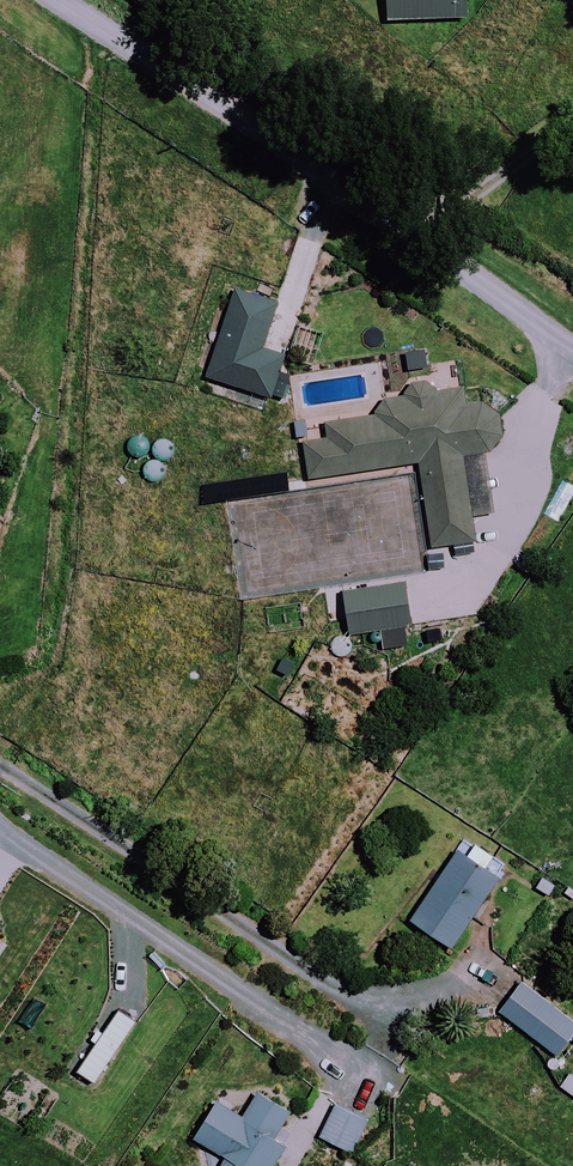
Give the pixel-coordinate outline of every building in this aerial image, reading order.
[(396,18),(472,14),(471,0),(395,0),(396,18)] [(239,288),(211,377),(284,400),(292,375),(282,372),(288,354),(267,347),(281,302),(239,288)] [(497,516),(488,452),(497,450),(507,437),(504,412),(480,399),(478,386),(441,390),(431,381),(415,383),(406,397),(388,400),(378,414),(331,423),(333,438),(310,441),(314,477),(423,462),(434,547),(481,541),(478,518),(497,516)] [(407,579),(346,588),(353,630),(413,621),(407,579)] [(485,863),(461,847),(414,917),(454,944),(502,874),(485,863)] [(523,981),(502,1010),(560,1052),(572,1035),(572,1018),(523,981)] [(137,1018),(121,1008),(80,1070),(95,1080),(137,1018)] [(261,1092),(247,1115),(218,1098),(196,1135),(229,1155),(222,1165),(275,1165),(288,1144),(277,1137),(292,1110),(261,1092)] [(370,1119),(336,1102),(322,1132),(356,1149),(370,1119)]
